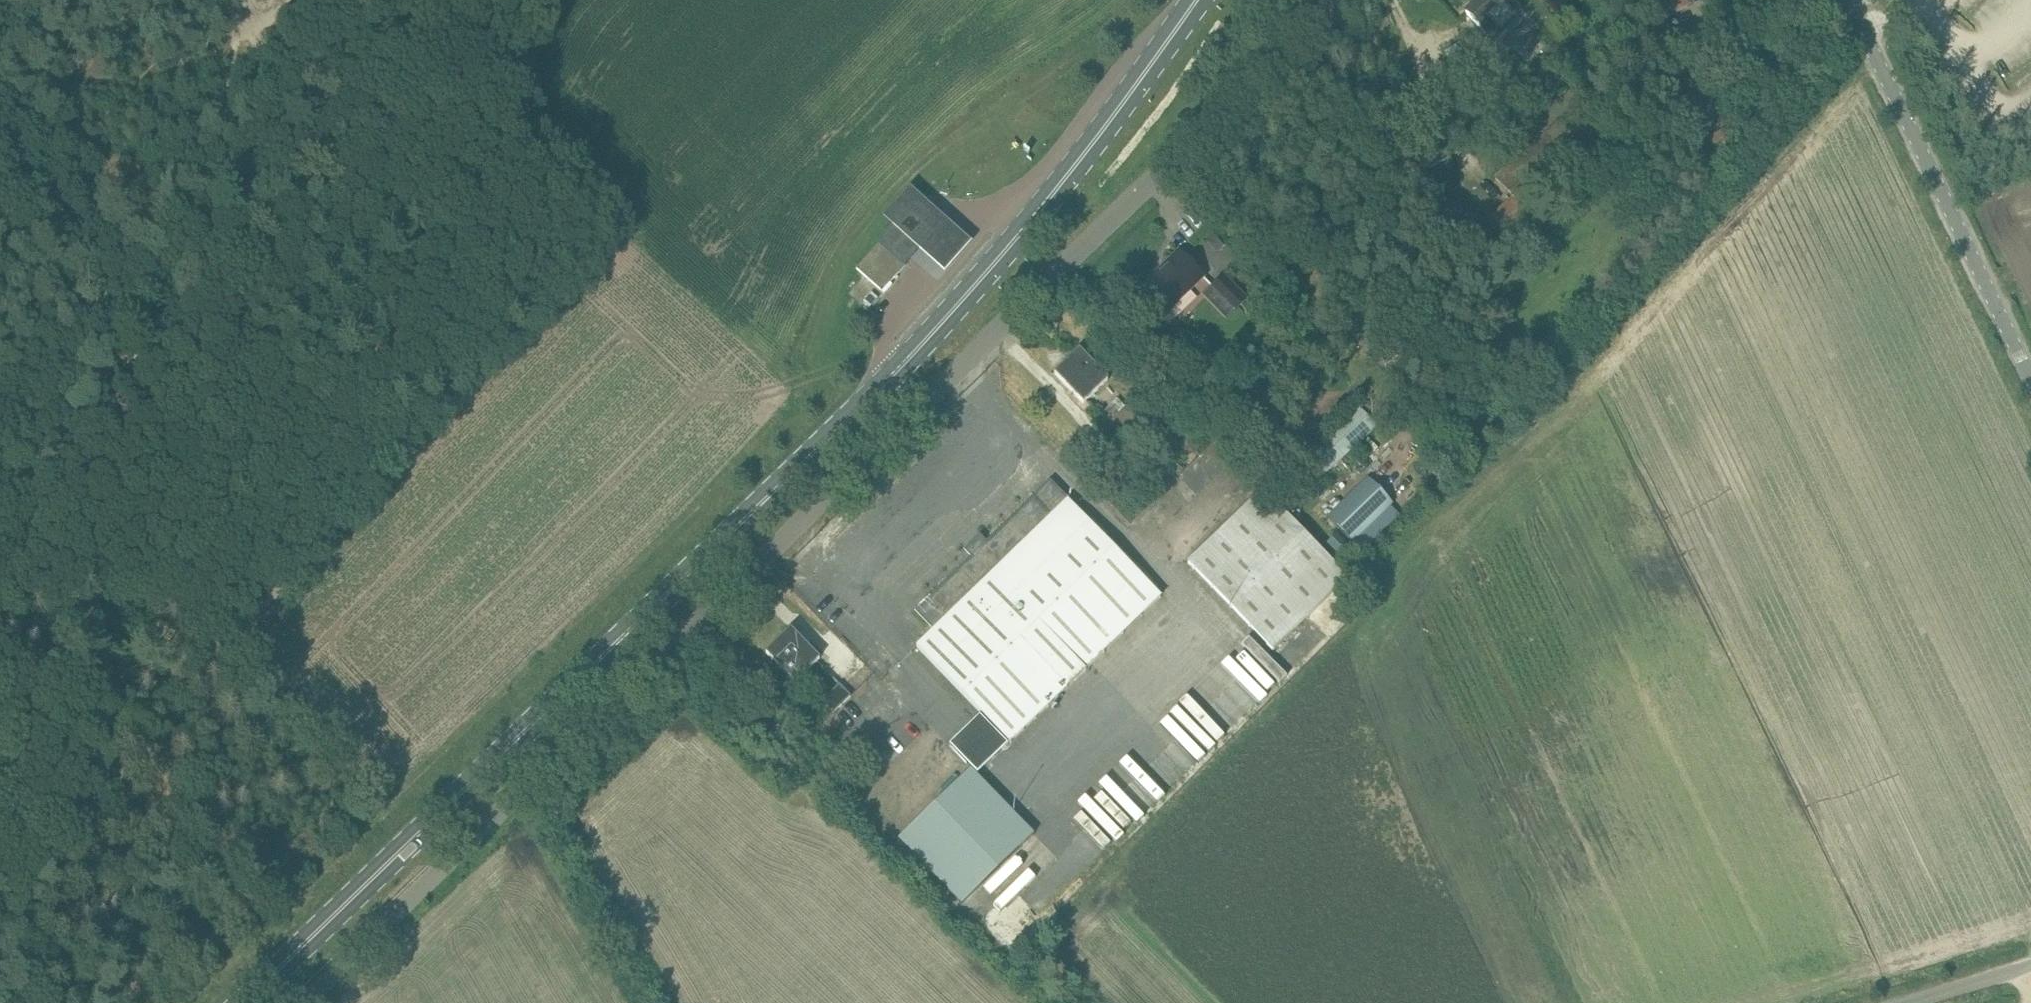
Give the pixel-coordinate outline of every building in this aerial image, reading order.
[(1519,7),(1512,0),(1478,0),(1465,13),(1489,37),(1497,29),(1500,32),(1514,18),(1511,15),(1519,7)] [(1693,0),(1657,0),(1666,18),(1695,4),(1693,0)] [(1729,126),(1702,140),(1711,156),(1737,142),(1729,126)] [(893,229),(880,242),(905,265),(918,251),(944,274),(971,244),(910,190),(884,220),(893,229)] [(856,269),(882,291),(905,265),(880,242),(856,269)] [(1518,266),(1530,255),(1522,246),(1510,257),(1518,266)] [(1202,276),(1193,267),(1179,252),(1156,274),(1158,276),(1142,290),(1141,289),(1140,290),(1163,314),(1202,276)] [(1234,312),(1246,300),(1223,276),(1211,287),(1234,312)] [(1171,352),(1163,343),(1152,352),(1161,362),(1171,352)] [(1108,379),(1093,363),(1079,349),(1054,373),(1068,387),(1084,403),(1108,379)] [(1109,424),(1120,435),(1134,450),(1152,433),(1138,418),(1126,406),(1109,424)] [(1322,478),(1377,427),(1358,408),(1305,457),(1312,466),(1299,479),(1313,494),(1326,482),(1322,478)] [(1186,433),(1193,441),(1208,427),(1202,420),(1186,433)] [(1240,456),(1257,440),(1249,434),(1233,448),(1240,456)] [(1208,454),(1184,477),(1193,486),(1178,500),(1187,509),(1226,473),(1208,454)] [(1179,476),(1185,471),(1176,463),(1171,469),(1179,476)] [(1170,472),(1156,488),(1161,494),(1176,477),(1170,472)] [(1368,477),(1327,516),(1353,543),(1394,504),(1368,477)] [(1068,499),(1067,500),(1051,484),(920,611),(936,627),(916,646),(1010,743),(1162,596),(1068,499)] [(1200,502),(1206,512),(1232,495),(1226,486),(1200,502)] [(1274,650),(1348,578),(1262,490),(1187,561),(1274,650)] [(1336,535),(1327,543),(1350,565),(1358,557),(1336,535)] [(766,652),(780,667),(795,682),(820,659),(791,628),(766,652)] [(1226,734),(1275,686),(1236,646),(1186,694),(1226,734)] [(833,713),(851,696),(840,684),(822,701),(833,713)] [(950,745),(971,766),(977,773),(1008,744),(980,715),(950,745)] [(1173,781),(1190,763),(1152,726),(1135,744),(1173,781)] [(1113,843),(1161,792),(1128,761),(1118,772),(1112,766),(1074,806),(1113,843)] [(1033,834),(970,770),(898,840),(960,905),(1033,834)] [(999,891),(1036,857),(1028,849),(991,883),(999,891)]
